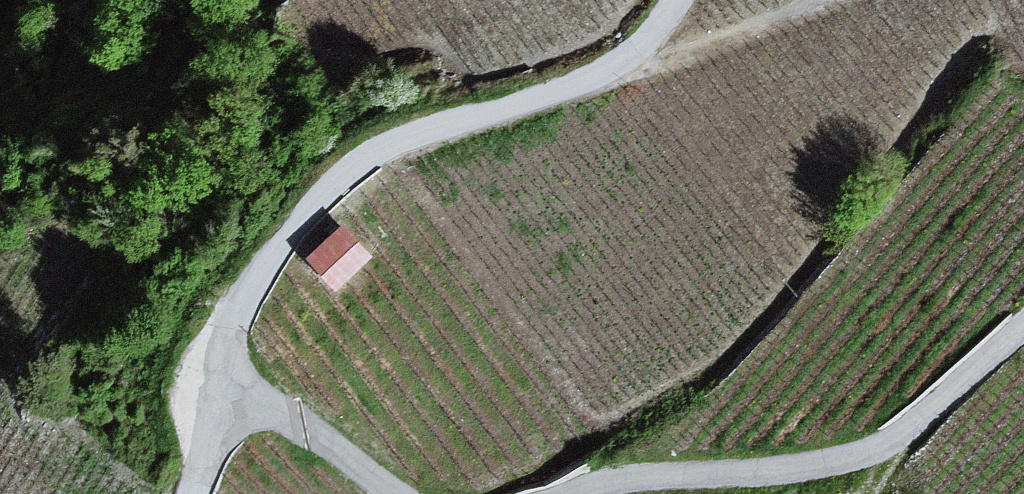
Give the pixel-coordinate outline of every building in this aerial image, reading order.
[(307,241),(334,271),(368,240),(341,211),(307,241)]
